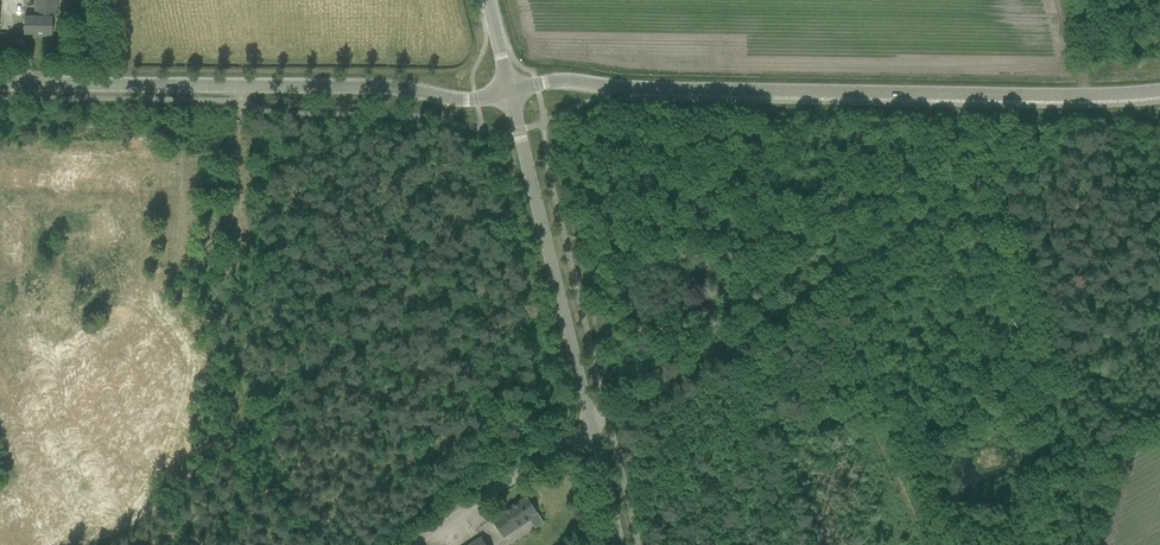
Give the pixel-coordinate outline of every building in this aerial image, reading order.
[(35,17),(26,17),(26,33),(35,33),(52,33),(53,17),(56,17),(56,0),(36,0),(36,17),(35,17)] [(523,525),(522,523),(530,518),(528,515),(536,511),(527,497),(492,519),(504,537),(523,525)] [(483,539),(481,537),(469,544),(487,544),(483,539)]
